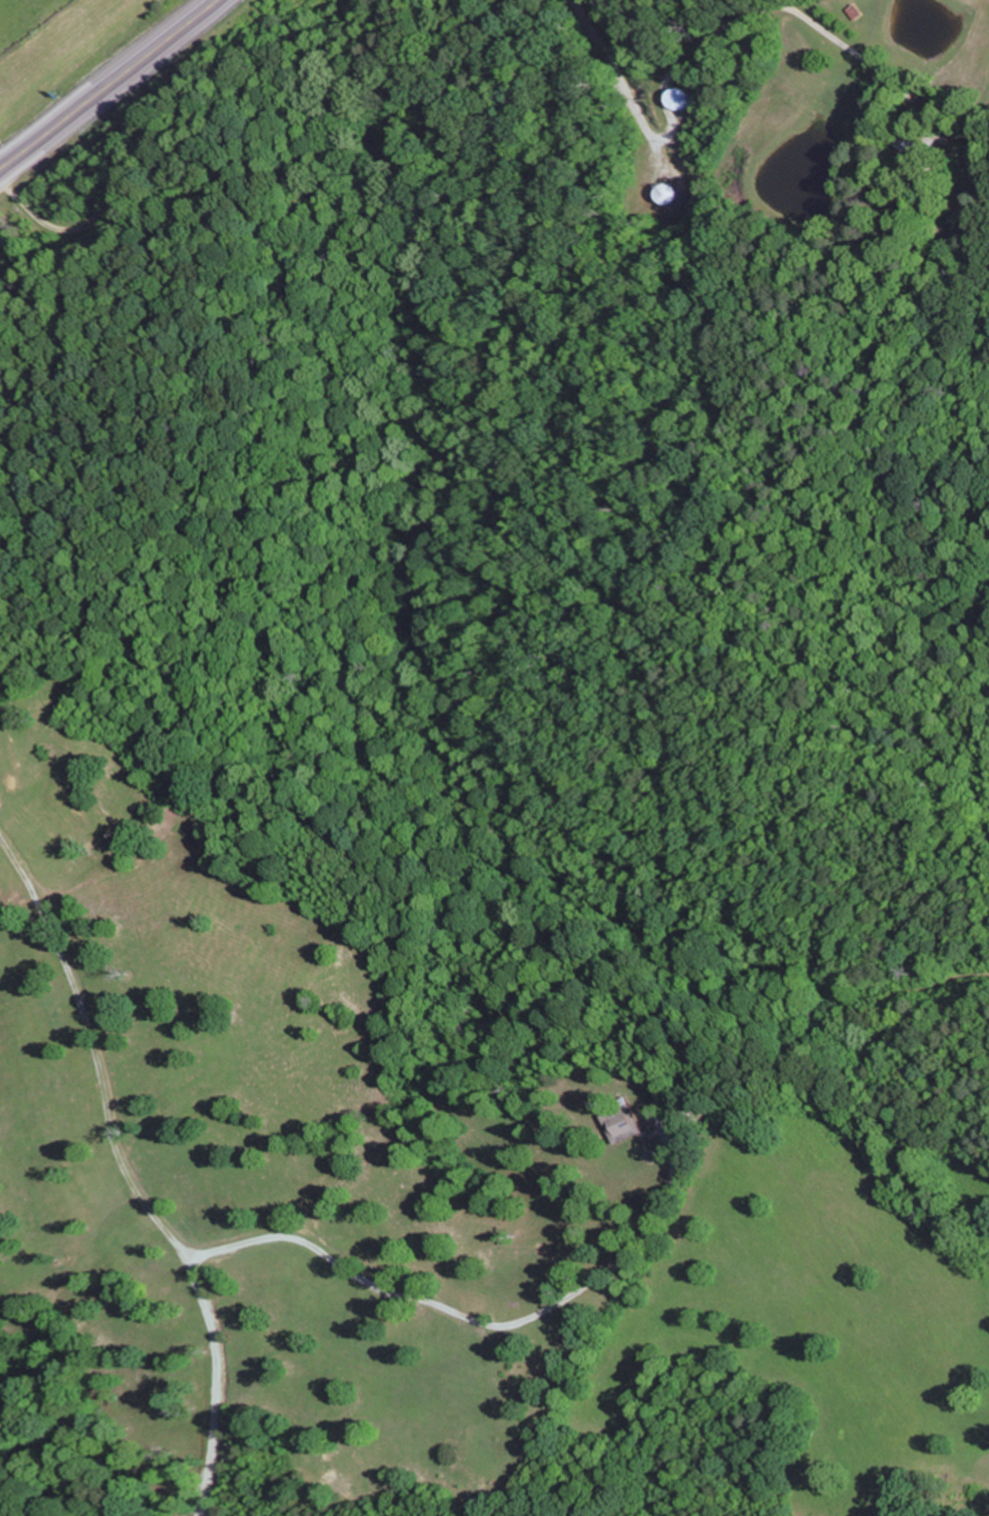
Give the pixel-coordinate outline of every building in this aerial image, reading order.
[(865,14),(856,5),(849,11),(858,21),(865,14)] [(672,89),(667,105),(682,110),(688,94),(672,89)] [(659,204),(674,202),(671,184),(657,186),(659,204)]
